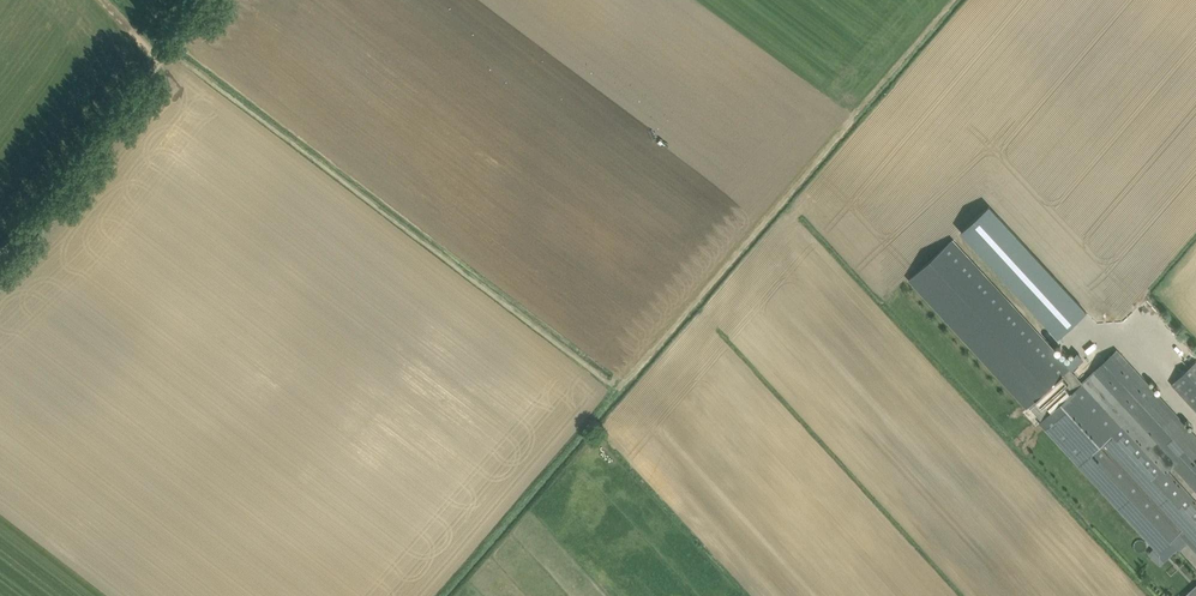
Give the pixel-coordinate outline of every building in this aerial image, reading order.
[(989,205),(961,231),(1060,338),(1075,323),(1087,312),(989,205)] [(909,281),(1027,408),(1030,406),(1043,420),(1040,423),(1041,423),(1080,465),(1096,483),(1155,547),(1158,550),(1169,540),(1178,531),(1195,550),(1195,500),(1150,451),(1134,433),(1125,423),(1123,424),(1084,382),(1084,383),(1083,384),(1082,382),(1070,369),(1071,368),(952,242),(909,281)] [(1082,382),(1083,384),(1084,383),(1084,382),(1123,424),(1125,423),(1134,433),(1150,451),(1155,446),(1195,491),(1195,436),(1118,350),(1116,352),(1092,373),(1082,382)] [(1172,385),(1193,407),(1195,411),(1195,363),(1172,385)]
